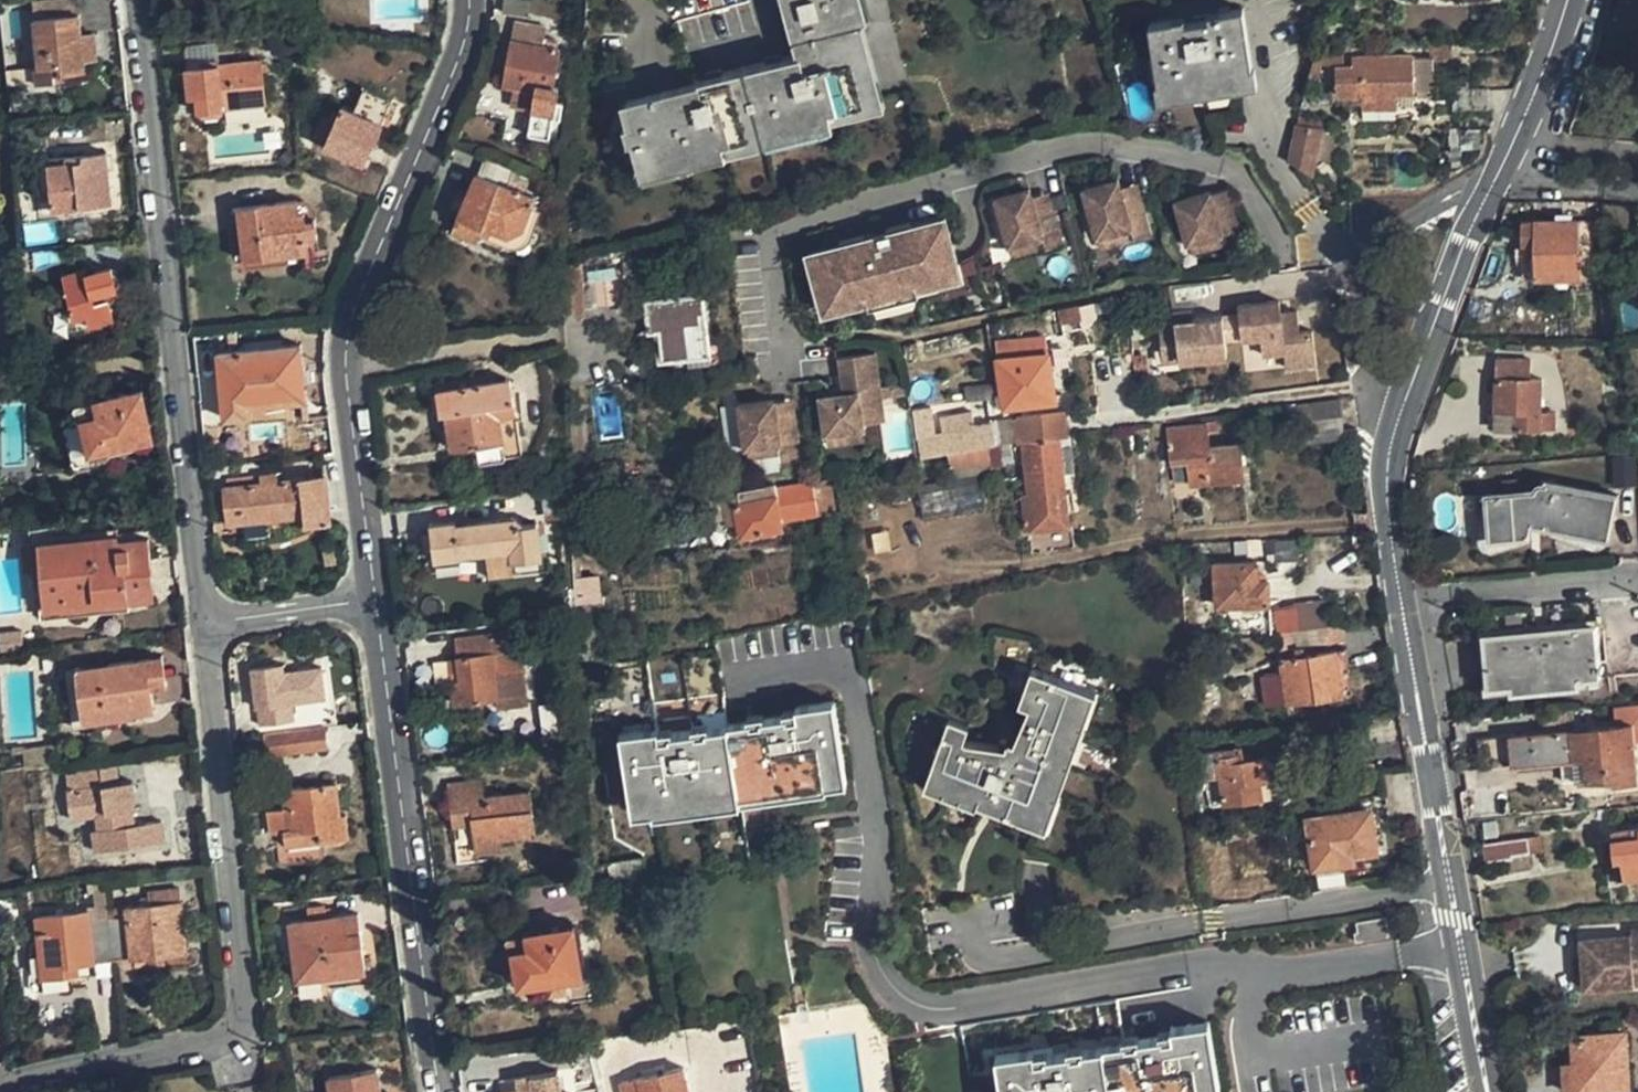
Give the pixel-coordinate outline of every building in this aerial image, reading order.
[(832,118),(829,109),(880,95),(863,19),(868,18),(863,0),(784,0),(797,55),(623,93),(639,161),(832,118)] [(35,17),(41,73),(85,68),(80,12),(35,17)] [(1152,24),(1160,82),(1182,80),(1183,86),(1232,81),(1231,75),(1253,73),(1244,12),(1226,14),(1226,21),(1178,26),(1177,20),(1152,24)] [(507,92),(530,98),(524,120),(519,143),(540,149),(553,97),(547,95),(556,56),(534,51),(537,33),(515,28),(510,46),(506,45),(496,89),(507,92)] [(218,49),(186,53),(187,69),(220,66),(218,49)] [(1428,94),(1428,59),(1360,61),(1360,72),(1337,74),(1337,98),(1428,94)] [(267,104),(263,61),(220,66),(187,69),(191,98),(198,96),(199,112),(204,117),(222,114),(227,108),(267,104)] [(530,98),(507,92),(502,115),(524,120),(530,98)] [(617,93),(632,163),(639,161),(623,93),(617,93)] [(326,147),(361,162),(372,139),(373,140),(380,122),(344,106),(336,122),(325,118),(315,142),(326,147)] [(1319,136),(1297,131),(1288,167),(1301,171),(1310,181),(1319,136)] [(53,207),(112,202),(106,152),(95,153),(95,160),(50,165),(53,207)] [(478,228),(510,241),(525,236),(536,203),(520,196),(526,180),(481,156),(473,177),(469,175),(453,218),(478,228)] [(1113,180),(1076,189),(1088,238),(1123,229),(1126,240),(1144,236),(1134,194),(1117,198),(1115,188),(1113,180)] [(1132,184),(1115,188),(1117,198),(1134,194),(1132,184)] [(1224,194),(1206,198),(1208,208),(1227,204),(1224,194)] [(1032,195),(996,204),(1008,253),(1042,245),(1045,256),(1064,251),(1054,209),(1036,213),(1034,203),(1032,195)] [(1212,239),(1234,234),(1227,204),(1208,208),(1206,198),(1205,195),(1170,204),(1180,247),(1183,246),(1212,239)] [(1051,199),(1034,203),(1036,213),(1054,209),(1051,199)] [(239,207),(244,255),(308,247),(307,240),(317,239),(316,223),(306,224),(303,212),(299,212),(298,200),(239,207)] [(478,228),(453,218),(445,238),(470,248),(478,228)] [(960,268),(948,220),(913,228),(909,229),(912,241),(897,244),(894,233),(891,234),(867,240),(843,246),(812,253),(824,301),(847,295),(846,291),(867,286),(870,301),(921,289),(917,274),(938,269),(939,273),(960,268)] [(1593,223),(1523,222),(1524,253),(1535,253),(1537,278),(1600,278),(1593,223)] [(889,229),(891,234),(894,233),(897,244),(912,241),(909,229),(913,228),(912,224),(889,229)] [(1123,229),(1088,238),(1091,249),(1126,240),(1123,229)] [(842,241),(843,246),(867,240),(866,235),(842,241)] [(1212,239),(1183,246),(1186,256),(1215,249),(1212,239)] [(1042,245),(1008,253),(1011,264),(1045,256),(1042,245)] [(64,272),(76,318),(87,315),(90,326),(112,319),(109,303),(129,297),(127,286),(137,283),(131,258),(85,271),(84,266),(64,272)] [(579,265),(558,270),(560,279),(560,315),(582,312),(582,309),(578,283),(581,283),(579,265)] [(917,274),(921,289),(963,279),(960,268),(939,273),(938,269),(917,274)] [(581,283),(578,283),(582,309),(618,304),(617,300),(636,297),(636,289),(647,286),(646,274),(581,283)] [(847,295),(824,301),(827,312),(870,301),(867,286),(846,291),(847,295)] [(921,289),(870,301),(874,316),(924,303),(921,289)] [(704,290),(646,300),(651,330),(661,328),(662,337),(666,360),(714,352),(704,290)] [(1183,325),(1187,354),(1225,348),(1262,343),(1300,338),(1296,317),(1280,319),(1279,305),(1236,310),(1237,318),(1190,324),(1183,325)] [(1183,325),(1190,324),(1189,316),(1172,318),(1173,326),(1183,325)] [(1187,354),(1183,325),(1173,326),(1156,329),(1160,357),(1179,355),(1187,354)] [(652,338),(662,337),(661,328),(651,330),(652,338)] [(1300,338),(1262,343),(1264,361),(1285,358),(1287,373),(1317,368),(1313,337),(1300,338)] [(1010,361),(1049,355),(1047,341),(1000,346),(1001,354),(1009,352),(1010,361)] [(221,352),(228,419),(251,416),(248,402),(305,397),(299,344),(221,352)] [(875,348),(839,353),(841,371),(853,370),(855,389),(843,391),(820,393),(824,429),(861,424),(862,424),(862,419),(884,416),(881,394),(880,383),(875,348)] [(1187,354),(1188,364),(1227,358),(1225,348),(1187,354)] [(1179,355),(1180,365),(1188,364),(1187,354),(1179,355)] [(1010,361),(1000,363),(1005,411),(1055,405),(1051,375),(1049,355),(1010,361)] [(1179,355),(1160,357),(1161,367),(1180,365),(1179,355)] [(1515,411),(1516,433),(1559,433),(1559,413),(1543,412),(1543,380),(1531,380),(1530,362),(1496,361),(1497,410),(1515,411)] [(853,370),(841,371),(843,391),(855,389),(853,370)] [(438,391),(441,413),(447,413),(454,449),(478,445),(482,465),(523,458),(509,379),(438,391)] [(880,383),(881,394),(907,391),(906,380),(880,383)] [(141,386),(74,400),(77,419),(82,418),(91,462),(134,453),(130,436),(150,431),(141,386)] [(775,394),(738,398),(743,442),(746,442),(776,439),(798,436),(795,405),(776,407),(775,396),(775,394)] [(794,394),(775,396),(776,407),(795,405),(794,394)] [(1338,405),(1307,409),(1311,438),(1342,434),(1338,405)] [(723,407),(728,453),(739,452),(734,406),(723,407)] [(1515,411),(1497,410),(1497,433),(1516,433),(1515,411)] [(77,419),(64,421),(72,466),(91,462),(82,418),(77,419)] [(1058,418),(1015,422),(1015,425),(1003,427),(1005,448),(1017,446),(1021,446),(1055,441),(1062,440),(1058,418)] [(862,437),(861,424),(824,429),(825,441),(862,437)] [(1168,429),(1172,466),(1186,465),(1189,486),(1189,490),(1246,484),(1243,448),(1216,451),(1214,433),(1220,432),(1219,425),(1168,429)] [(776,439),(746,442),(747,452),(778,449),(776,439)] [(1062,440),(1055,441),(1021,446),(1030,500),(1022,502),(1028,535),(1073,527),(1063,478),(1075,476),(1069,440),(1062,440)] [(947,455),(949,476),(987,472),(985,450),(947,455)] [(1186,465),(1172,466),(1175,488),(1189,486),(1186,465)] [(326,474),(222,488),(226,521),(300,513),(302,524),(333,520),(326,474)] [(738,541),(783,533),(781,522),(835,512),(830,481),(775,490),(774,487),(738,493),(740,504),(732,506),(736,525),(738,541)] [(1532,494),(1485,499),(1489,543),(1528,539),(1530,527),(1608,541),(1616,496),(1546,483),(1546,487),(1545,487),(1541,487),(1537,488),(1535,490),(1532,494)] [(725,527),(736,525),(732,506),(740,504),(738,493),(718,497),(725,527)] [(432,523),(437,559),(462,555),(463,551),(488,549),(490,559),(506,557),(517,555),(518,558),(542,555),(537,520),(522,522),(515,516),(458,524),(457,519),(432,523)] [(101,533),(34,540),(41,594),(41,595),(64,593),(64,598),(93,595),(93,601),(126,597),(124,580),(149,577),(144,535),(102,540),(101,533)] [(552,565),(550,554),(542,555),(518,558),(517,555),(506,557),(508,572),(552,565)] [(1212,564),(1215,607),(1267,604),(1264,576),(1257,576),(1256,562),(1212,564)] [(600,576),(576,577),(578,615),(602,615),(600,576)] [(124,580),(126,597),(151,595),(149,577),(124,580)] [(41,595),(41,594),(36,594),(39,617),(127,606),(126,597),(93,601),(93,595),(64,598),(64,593),(41,595)] [(1292,609),(1266,612),(1268,635),(1294,633),(1292,609)] [(1481,638),(1487,690),(1510,688),(1510,695),(1575,690),(1575,682),(1597,680),(1592,628),(1481,638)] [(499,671),(497,656),(513,654),(511,635),(457,641),(459,660),(461,682),(452,683),(454,705),(501,699),(502,708),(533,704),(530,668),(515,669),(499,671)] [(733,726),(732,719),(719,647),(650,659),(614,665),(619,695),(591,700),(597,741),(623,737),(635,803),(655,800),(656,807),(829,778),(829,771),(849,768),(838,701),(801,707),(802,716),(791,718),(790,716),(733,726)] [(1285,704),(1341,696),(1335,653),(1279,660),(1285,704)] [(513,654),(497,656),(499,671),(515,669),(513,654)] [(77,667),(83,711),(152,699),(150,681),(166,679),(163,655),(77,667)] [(461,682),(459,660),(450,661),(452,683),(461,682)] [(1039,662),(1025,696),(1042,702),(1022,753),(1015,750),(1011,757),(966,739),(975,718),(954,710),(927,777),(1040,822),(1093,684),(1039,662)] [(250,670),(255,710),(259,710),(261,725),(297,720),(294,702),(320,698),(316,669),(290,672),(274,673),(273,666),(250,670)] [(1629,726),(1475,740),(1477,770),(1573,762),(1576,789),(1635,784),(1629,726)] [(262,736),(266,759),(327,751),(324,727),(262,736)] [(1203,765),(1245,758),(1244,747),(1202,754),(1203,765)] [(1274,798),(1267,754),(1245,758),(1203,765),(1206,783),(1209,782),(1221,780),(1225,806),(1274,798)] [(111,760),(62,766),(64,784),(60,784),(64,813),(90,810),(92,827),(89,828),(92,847),(161,837),(158,820),(131,823),(128,796),(131,796),(128,777),(114,779),(111,760)] [(1221,780),(1209,782),(1213,808),(1225,806),(1221,780)] [(468,801),(475,853),(500,852),(499,840),(534,836),(529,795),(484,799),(481,781),(448,784),(451,803),(468,801)] [(276,792),(278,812),(280,833),(280,844),(285,847),(315,843),(350,837),(347,813),(342,814),(337,784),(276,792)] [(1314,867),(1378,858),(1371,809),(1306,819),(1314,867)] [(1613,833),(1617,861),(1623,861),(1625,878),(1637,876),(1637,830),(1613,833)] [(1482,846),(1484,864),(1511,861),(1511,858),(1528,857),(1527,841),(1482,846)] [(646,861),(610,867),(612,880),(649,874),(646,861)] [(185,946),(178,887),(148,890),(149,901),(126,904),(127,912),(109,915),(113,956),(131,953),(185,946)] [(292,926),(301,981),(367,972),(359,916),(330,920),(327,905),(309,908),(310,924),(292,926)] [(42,974),(71,971),(70,961),(94,958),(113,956),(109,915),(90,916),(88,909),(35,916),(42,974)] [(592,924),(507,938),(510,957),(516,956),(521,987),(599,975),(592,924)] [(1581,941),(1585,990),(1635,986),(1633,972),(1637,971),(1637,935),(1630,936),(1581,941)] [(134,972),(131,953),(113,956),(115,975),(134,972)] [(995,1057),(1000,1091),(1218,1091),(1218,1088),(1207,1023),(1170,1029),(1172,1038),(1161,1041),(1161,1037),(1135,1041),(1136,1044),(1125,1046),(1125,1043),(1102,1047),(1080,1050),(1081,1053),(1070,1055),(1069,1053),(1044,1056),(1044,1060),(1034,1061),(1031,1051),(995,1057)] [(1631,1091),(1626,1035),(1575,1038),(1579,1091),(1617,1091),(1631,1091)] [(620,1084),(622,1091),(689,1091),(682,1067),(620,1084)] [(380,1068),(331,1075),(333,1091),(384,1091),(380,1068)] [(560,1071),(531,1076),(534,1091),(564,1091),(560,1071)]
